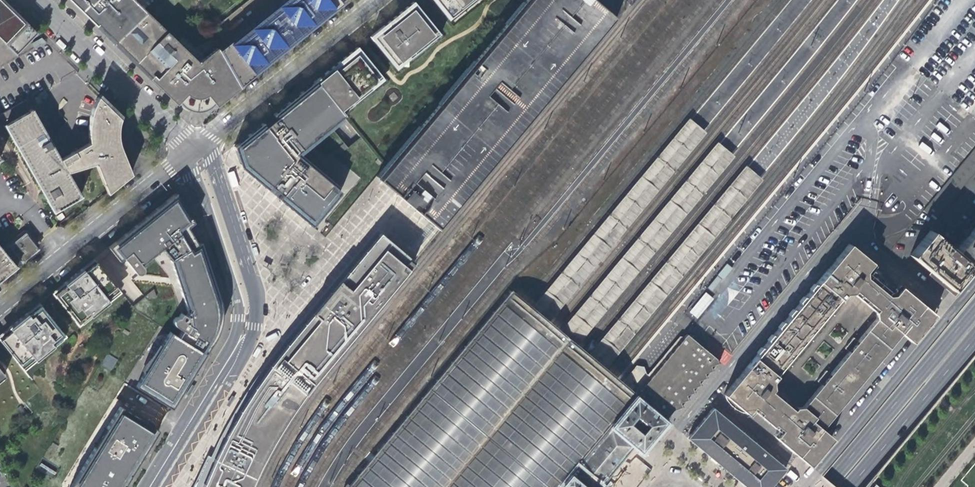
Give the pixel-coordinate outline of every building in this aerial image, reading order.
[(18,14),(11,8),(3,0),(0,0),(0,35),(23,20),(18,14)] [(133,0),(69,0),(74,4),(112,42),(116,42),(146,12),(133,0)] [(217,50),(239,88),(337,4),(334,0),(280,0),(217,50)] [(617,19),(605,9),(595,0),(522,0),(376,176),(391,189),(440,231),(617,19)] [(449,20),(474,0),(432,0),(449,20)] [(425,41),(436,32),(437,31),(428,20),(427,21),(421,13),(421,12),(412,1),(397,13),(368,36),(372,40),(374,39),(395,65),(407,55),(408,57),(426,43),(425,41)] [(146,12),(116,42),(133,59),(135,57),(143,65),(142,67),(160,85),(158,87),(175,104),(177,102),(180,104),(182,106),(185,108),(188,109),(192,110),(195,111),(200,110),(203,110),(207,109),(209,107),(213,104),(215,106),(239,88),(217,50),(216,49),(198,62),(166,31),(146,12)] [(14,54),(35,32),(23,20),(0,35),(0,40),(10,49),(14,54)] [(395,65),(374,39),(372,40),(381,51),(396,70),(440,35),(437,31),(436,32),(425,41),(426,43),(408,57),(407,55),(395,65)] [(133,59),(116,42),(112,42),(150,78),(158,87),(160,85),(142,67),(143,65),(135,57),(133,59)] [(343,115),(384,80),(369,61),(357,45),(340,59),(315,79),(343,115)] [(343,115),(315,79),(302,90),(327,123),(330,125),(343,115)] [(311,226),(340,191),(295,153),(330,125),(327,123),(302,90),(296,95),(278,109),(233,146),(240,166),(311,226)] [(109,191),(111,197),(131,182),(135,176),(131,167),(128,159),(125,152),(124,149),(123,146),(121,135),(122,126),(125,118),(103,96),(100,100),(98,104),(96,110),(94,115),(93,120),(91,128),(90,136),(92,145),(62,161),(71,174),(97,167),(103,179),(109,191)] [(84,199),(71,174),(62,161),(35,111),(6,128),(5,129),(17,149),(55,215),(84,199)] [(686,118),(532,307),(546,319),(701,131),(686,118)] [(717,144),(559,330),(568,337),(573,342),(731,155),(717,144)] [(923,212),(934,221),(974,173),(974,147),(923,212)] [(745,167),(587,353),(601,365),(758,177),(745,167)] [(141,218),(107,246),(118,260),(122,257),(134,272),(136,272),(138,272),(140,272),(141,270),(142,268),(142,266),(140,264),(161,247),(170,259),(169,259),(186,312),(187,312),(184,316),(180,312),(176,315),(174,317),(172,318),(172,321),(172,323),(173,324),(169,331),(205,353),(215,336),(219,328),(220,324),(221,319),(221,314),(221,309),(221,304),(219,297),(205,254),(200,240),(198,241),(194,229),(191,223),(193,221),(190,215),(188,216),(183,209),(185,208),(183,204),(174,191),(141,218)] [(194,223),(193,221),(191,223),(194,229),(198,241),(200,240),(194,223)] [(328,307),(335,298),(337,300),(338,298),(337,296),(342,290),(344,291),(349,285),(347,284),(357,271),(360,268),(363,270),(369,263),(366,260),(386,238),(376,228),(370,236),(363,244),(349,261),(337,275),(330,284),(323,292),(310,309),(292,329),(287,336),(281,344),(268,359),(260,370),(256,377),(249,386),(244,395),(238,404),(232,414),(227,423),(223,431),(222,433),(217,443),(211,455),(215,458),(212,463),(210,468),(207,475),(205,480),(202,486),(210,486),(216,474),(218,475),(220,471),(218,470),(222,462),(224,463),(225,460),(224,458),(228,448),(233,451),(238,443),(232,441),(237,432),(249,411),(253,404),(257,407),(258,404),(254,402),(260,392),(264,395),(265,393),(261,391),(267,382),(276,370),(308,330),(312,333),(313,331),(311,329),(310,328),(311,327),(317,319),(328,307)] [(925,240),(966,274),(970,269),(974,263),(974,229),(956,252),(932,232),(925,240)] [(39,248),(26,232),(8,247),(10,250),(6,253),(13,261),(18,257),(22,262),(39,248)] [(291,413),(302,397),(320,373),(414,261),(409,257),(407,259),(402,255),(404,253),(386,238),(366,260),(369,263),(363,270),(360,268),(357,271),(347,284),(349,285),(344,291),(342,290),(337,296),(338,298),(337,300),(335,298),(328,307),(317,319),(311,327),(312,328),(312,329),(311,329),(313,331),(312,333),(308,330),(276,370),(267,382),(261,391),(265,393),(264,395),(260,392),(254,402),(258,404),(257,407),(253,404),(249,411),(237,432),(232,441),(238,443),(233,451),(228,448),(224,458),(225,460),(224,463),(222,462),(218,470),(220,471),(218,475),(216,474),(210,486),(251,486),(252,483),(259,469),(267,452),(280,429),(291,413)] [(956,285),(966,274),(925,240),(911,256),(951,291),(956,285)] [(755,408),(760,412),(758,414),(760,416),(771,425),(773,423),(780,430),(774,436),(805,463),(808,465),(831,437),(828,435),(821,429),(834,414),(851,393),(900,333),(911,342),(934,316),(931,314),(900,287),(893,295),(887,295),(865,277),(865,270),(872,263),(857,251),(849,244),(818,281),(840,298),(845,293),(852,293),(854,290),(876,309),(873,311),(874,318),(802,407),(794,407),(792,409),(770,390),(755,408)] [(17,267),(13,261),(6,253),(0,245),(0,280),(17,267)] [(92,258),(51,291),(77,323),(88,314),(90,316),(108,301),(103,294),(115,285),(92,258)] [(787,358),(840,298),(818,281),(768,343),(756,358),(725,395),(734,403),(746,412),(752,406),(755,408),(770,390),(772,388),(771,381),(776,375),(774,373),(787,358)] [(115,285),(103,294),(108,301),(120,291),(115,285)] [(689,312),(696,318),(713,299),(706,293),(689,312)] [(0,332),(0,341),(17,363),(29,353),(35,360),(53,346),(51,344),(63,335),(37,302),(0,332)] [(88,314),(77,323),(78,326),(90,316),(88,314)] [(205,353),(169,331),(135,385),(171,408),(205,353)] [(634,363),(620,381),(634,393),(684,335),(680,331),(647,371),(644,372),(642,364),(634,363)] [(65,337),(63,335),(51,344),(53,346),(65,337)] [(642,393),(638,397),(665,421),(669,415),(673,410),(682,407),(680,402),(688,400),(686,395),(694,393),(692,387),(700,385),(698,380),(707,378),(705,375),(704,373),(712,371),(710,366),(718,364),(717,360),(688,335),(640,391),(642,393)] [(35,360),(29,353),(17,363),(23,369),(35,360)] [(102,367),(113,370),(117,358),(106,354),(102,367)] [(193,386),(187,395),(191,397),(196,388),(193,386)] [(665,421),(635,396),(608,428),(632,447),(640,454),(667,422),(665,421)] [(118,405),(68,486),(124,486),(126,483),(134,470),(146,450),(158,430),(118,405)] [(688,438),(695,444),(707,454),(717,463),(746,486),(772,486),(782,474),(786,469),(750,439),(713,408),(688,438)] [(608,428),(570,473),(587,486),(598,486),(632,447),(608,428)] [(570,473),(561,484),(565,486),(587,486),(570,473)]
